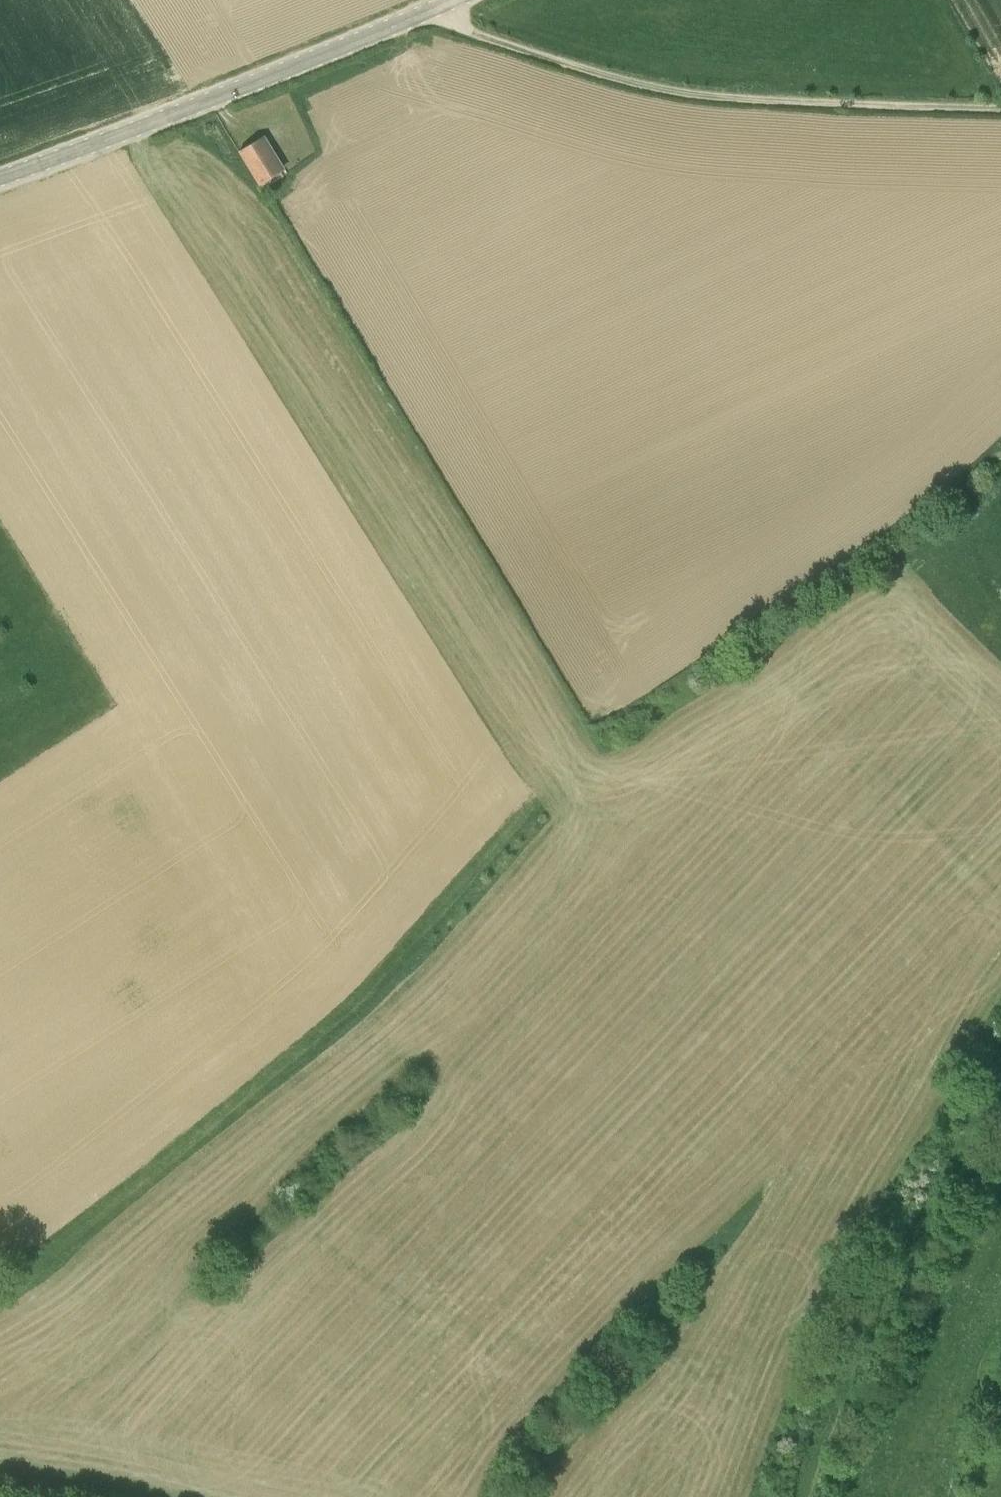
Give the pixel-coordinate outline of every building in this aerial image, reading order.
[(260,184),(280,172),(260,138),(239,150),(260,184)]
